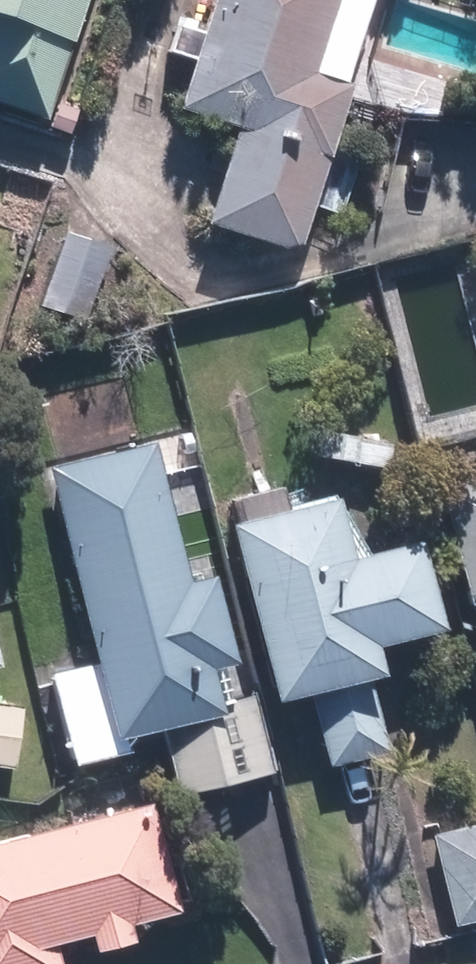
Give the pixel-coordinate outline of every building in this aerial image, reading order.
[(48,115),(72,35),(75,35),(86,0),(0,0),(0,101),(48,115)] [(237,123),(206,216),(295,245),(349,81),(343,79),(370,0),(210,0),(176,103),(237,123)] [(112,245),(66,229),(42,299),(87,315),(112,245)] [(179,791),(276,766),(256,687),(220,697),(210,659),(235,653),(213,570),(190,576),(154,439),(50,466),(101,656),(49,669),(73,760),(140,743),(136,727),(160,721),(179,791)] [(439,484),(475,623),(475,474),(439,484)] [(389,747),(369,667),(381,664),(373,633),(438,617),(418,533),(352,548),(338,491),(231,516),(273,690),(310,681),(330,762),(389,747)] [(13,760),(19,706),(0,704),(0,758),(13,760)] [(128,917),(180,903),(151,797),(0,837),(0,963),(62,963),(55,936),(91,927),(96,945),(133,936),(128,917)] [(431,831),(452,920),(475,915),(475,821),(431,831)]
